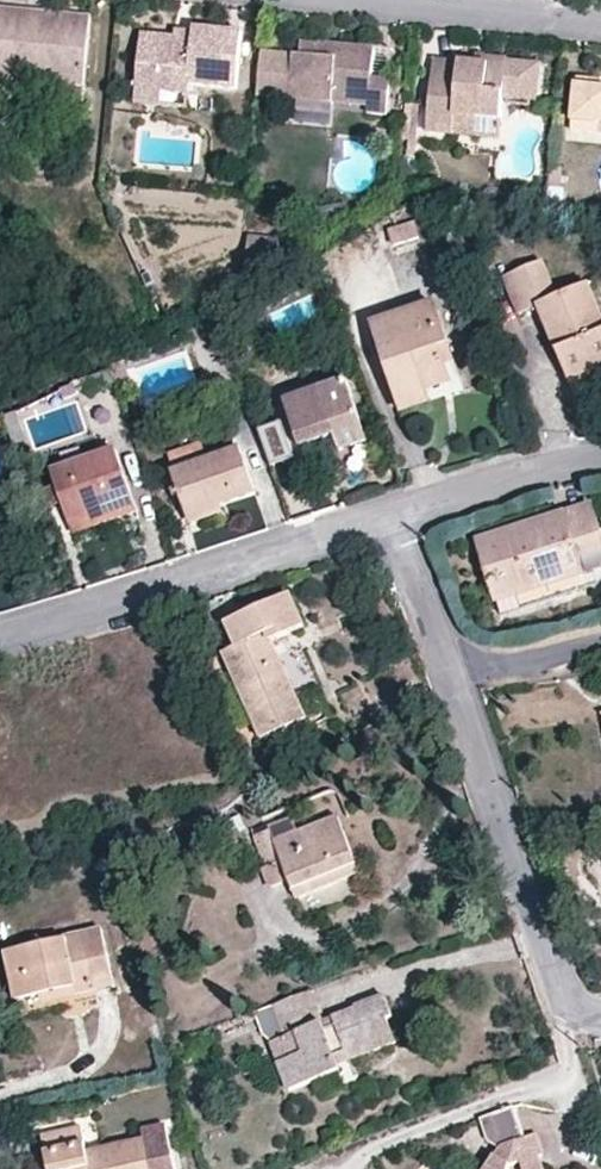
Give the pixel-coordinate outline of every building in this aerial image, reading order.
[(54,19),(52,26),(38,25),(23,23),(24,16),(0,13),(0,75),(15,77),(20,77),(21,69),(44,72),(43,80),(50,81),(66,83),(65,91),(63,105),(79,107),(81,93),(88,22),(54,19)] [(54,19),(24,16),(23,23),(38,25),(52,26),(54,19)] [(133,91),(157,93),(183,96),(184,86),(234,91),(240,33),(189,28),(189,32),(188,40),(180,39),(173,38),(138,34),(133,91)] [(173,31),(173,38),(180,39),(188,40),(189,32),(173,31)] [(301,57),(264,53),(259,100),(275,102),(293,87),(308,105),(334,108),(336,97),(371,101),(369,116),(389,118),(392,83),(372,81),(375,52),(339,48),(338,62),(328,61),(329,47),(302,44),(301,57)] [(338,62),(339,48),(329,47),(328,61),(338,62)] [(432,62),(427,133),(454,135),(455,115),(480,116),(503,118),(504,97),(536,99),(539,64),(507,62),(507,60),(489,59),(489,65),(475,64),(432,62)] [(48,97),(50,81),(43,80),(44,72),(21,69),(20,77),(15,77),(14,94),(48,97)] [(598,89),(599,81),(574,79),(569,130),(594,133),(595,123),(600,124),(600,89),(598,89)] [(293,87),(275,102),(308,105),(293,87)] [(156,107),(157,93),(133,91),(131,105),(156,107)] [(336,97),(334,108),(369,112),(371,101),(336,97)] [(501,136),(503,118),(480,116),(478,135),(501,136)] [(417,226),(392,232),(395,246),(420,240),(417,226)] [(246,248),(244,272),(274,275),(277,251),(246,248)] [(600,372),(600,317),(589,286),(555,300),(540,263),(503,277),(532,349),(551,342),(568,385),(600,372)] [(370,325),(393,393),(420,384),(422,390),(448,381),(442,363),(437,350),(446,347),(431,304),(370,325)] [(450,360),(446,347),(437,350),(442,363),(450,360)] [(568,385),(573,395),(600,384),(600,372),(568,385)] [(66,397),(78,393),(75,381),(62,387),(66,397)] [(297,445),(331,434),(335,446),(364,437),(346,382),(283,402),(297,445)] [(426,401),(422,390),(420,384),(393,393),(399,410),(426,401)] [(259,431),(273,468),(297,459),(282,422),(259,431)] [(171,455),(176,471),(207,461),(202,445),(171,455)] [(53,481),(60,500),(65,517),(132,497),(116,448),(50,468),(53,481)] [(207,461),(176,471),(169,474),(184,518),(256,494),(241,450),(207,461)] [(47,504),(60,500),(53,481),(42,486),(47,504)] [(136,508),(132,497),(65,517),(68,528),(136,508)] [(505,575),(512,596),(580,574),(573,551),(600,542),(587,502),(478,537),(491,579),(505,575)] [(498,600),(512,596),(505,575),(491,579),(498,600)] [(227,652),(263,739),(308,719),(272,634),(284,629),(273,603),(229,621),(239,645),(227,652)] [(281,868),(287,887),(293,901),(359,882),(337,827),(278,844),(272,833),(254,840),(265,867),(265,873),(281,868)] [(264,892),(287,887),(281,868),(265,873),(264,892)] [(218,960),(256,944),(231,885),(193,900),(218,960)] [(91,977),(110,973),(98,925),(3,949),(15,996),(53,986),(72,981),(73,989),(93,984),(91,977)] [(112,980),(110,973),(91,977),(93,984),(112,980)] [(359,1058),(361,1065),(405,1050),(395,1025),(401,1022),(392,1002),(360,1012),(362,1018),(343,1024),(346,1034),(332,1039),(329,1028),(316,996),(279,1009),(291,1038),(301,1063),(288,1068),(298,1096),(351,1079),(348,1068),(345,1061),(359,1058)] [(343,1024),(329,1028),(332,1039),(346,1034),(343,1024)] [(279,1044),(288,1068),(301,1063),(291,1038),(279,1044)] [(348,1068),(361,1065),(359,1058),(345,1061),(348,1068)] [(540,1158),(545,1156),(537,1138),(527,1141),(515,1110),(474,1125),(483,1144),(501,1156),(492,1168),(509,1168),(520,1164),(540,1158)] [(46,1168),(174,1168),(164,1124),(141,1129),(143,1138),(85,1151),(79,1124),(38,1133),(46,1168)] [(523,1168),(544,1168),(540,1158),(520,1164),(523,1168)]
